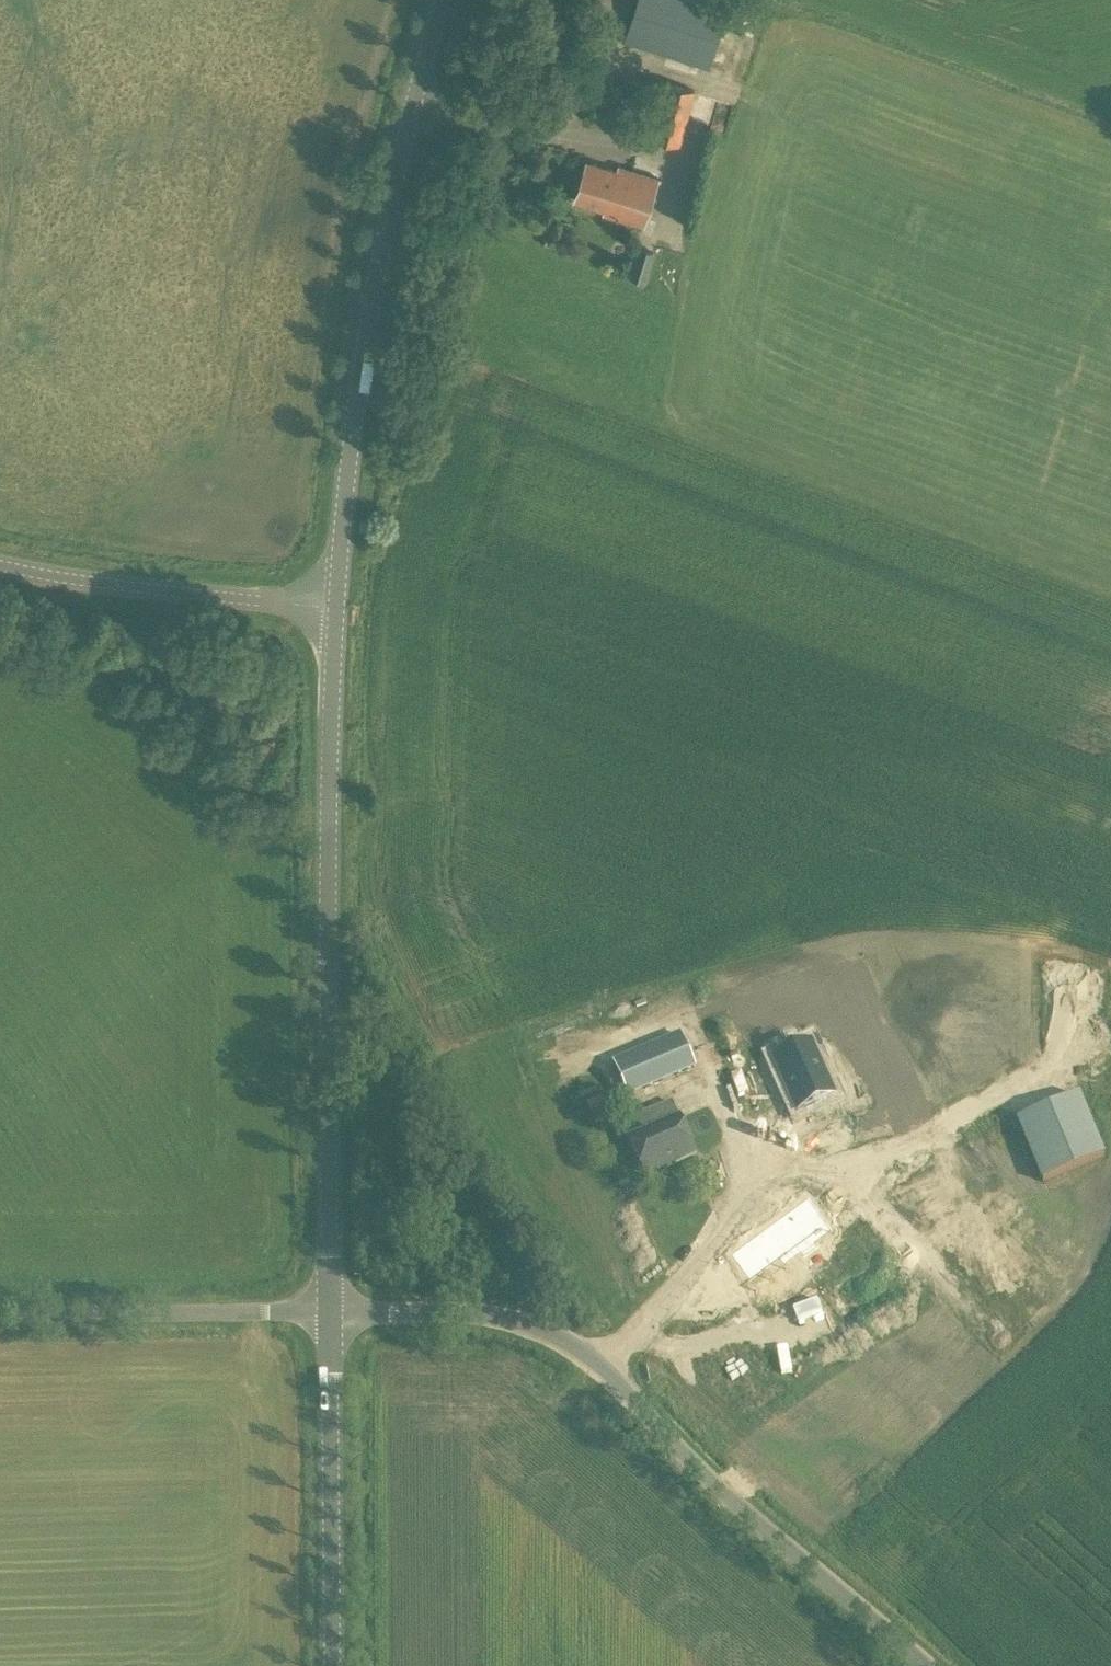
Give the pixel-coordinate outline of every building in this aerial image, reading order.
[(838,39),(718,0),(636,0),(623,40),(816,103),(838,39)] [(679,145),(694,90),(667,83),(652,137),(679,145)] [(617,170),(586,160),(573,199),(604,209),(603,213),(642,226),(657,178),(618,165),(617,170)] [(645,282),(654,252),(638,247),(629,277),(645,282)] [(679,1067),(665,1035),(612,1058),(626,1090),(679,1067)] [(809,1035),(773,1050),(796,1104),(832,1088),(809,1035)] [(1105,1061),(1084,1061),(1085,1102),(1110,1101),(1110,1048),(1105,1048),(1105,1061)] [(1081,1095),(1017,1122),(1042,1182),(1105,1156),(1081,1095)] [(657,1127),(650,1110),(636,1116),(644,1133),(629,1140),(644,1174),(694,1152),(679,1118),(657,1127)] [(817,1238),(813,1235),(827,1220),(798,1192),(731,1261),(755,1283),(781,1256),(787,1262),(801,1247),(805,1251),(817,1238)]
